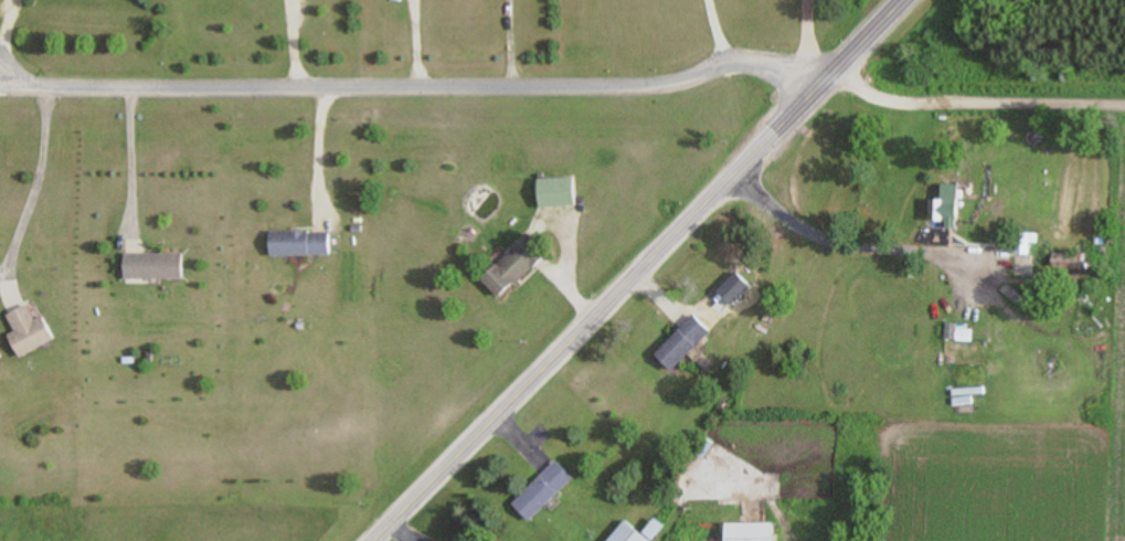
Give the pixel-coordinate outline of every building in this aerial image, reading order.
[(538,180),(538,208),(574,208),(574,180),(538,180)] [(970,185),(941,184),(940,200),(931,200),(930,222),(945,222),(945,227),(957,227),(958,195),(969,196),(970,185)] [(329,257),(329,231),(269,231),(269,257),(329,257)] [(546,254),(526,234),(481,280),(500,299),(546,254)] [(1037,254),(1037,235),(1021,235),(1021,254),(1037,254)] [(182,281),(182,254),(124,254),(124,281),(182,281)] [(1052,271),(1084,271),(1084,254),(1052,254),(1052,271)] [(18,359),(54,341),(42,318),(34,322),(26,306),(6,316),(14,334),(7,338),(18,359)] [(671,373),(711,333),(685,307),(672,321),(680,329),(654,356),(671,373)] [(512,505),(529,523),(573,480),(556,462),(512,505)] [(644,536),(654,524),(661,530),(663,528),(655,521),(642,536),(625,522),(610,540),(650,540),(644,536)] [(772,525),(724,525),(724,540),(772,540),(772,525)]
